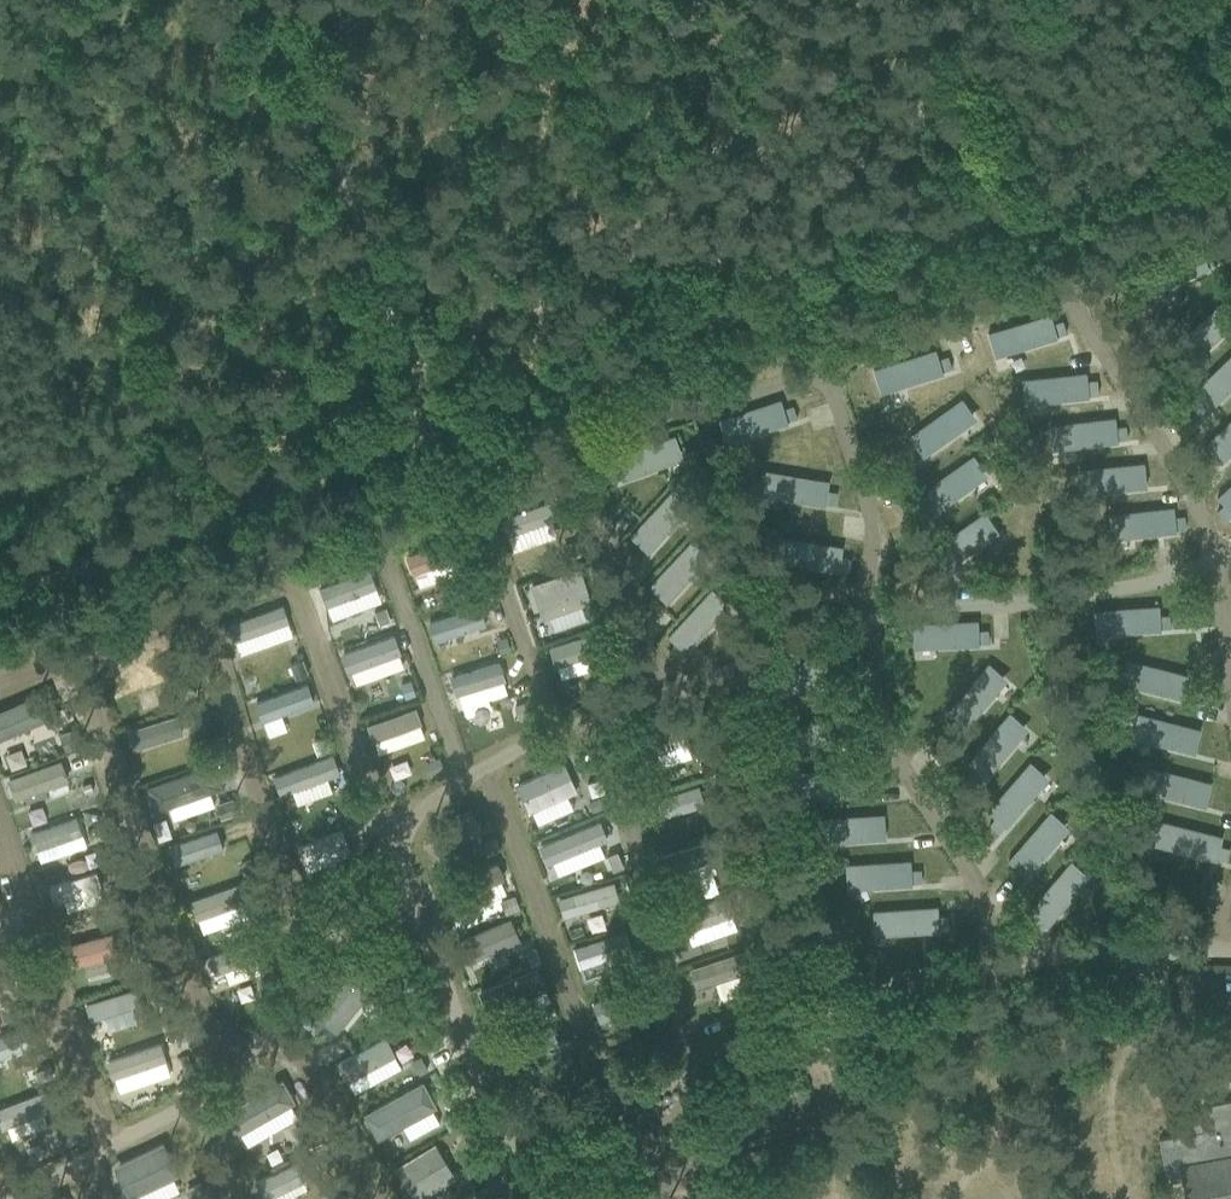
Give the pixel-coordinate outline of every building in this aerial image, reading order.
[(1199,245),(1138,272),(1148,294),(1208,268),(1207,266),(1217,262),(1212,250),(1203,254),(1199,245)] [(1178,341),(1194,359),(1230,326),(1230,303),(1226,297),(1178,341)] [(1050,314),(987,333),(994,356),(1057,338),(1057,336),(1066,333),(1062,321),(1053,323),(1050,314)] [(935,350),(873,369),(880,393),(942,373),(942,371),(951,368),(947,356),(938,359),(935,350)] [(1191,393),(1198,400),(1191,407),(1200,416),(1207,409),(1209,411),(1230,389),(1230,354),(1191,393)] [(1086,373),(1021,380),(1023,404),(1089,396),(1086,373)] [(962,399),(909,437),(922,457),(976,419),(962,399)] [(780,400),(718,420),(726,443),(788,423),(787,421),(797,418),(793,405),(783,409),(780,400)] [(1115,417),(1050,425),(1052,449),(1117,441),(1117,439),(1127,438),(1125,426),(1116,427),(1115,417)] [(1204,445),(1221,463),(1230,453),(1230,419),(1204,445)] [(616,466),(607,470),(611,482),(621,479),(621,480),(683,458),(674,435),(612,457),(616,466)] [(925,501),(917,506),(925,517),(933,511),(934,513),(987,475),(973,455),(920,493),(925,501)] [(1091,468),(1078,469),(1080,494),(1146,487),(1144,463),(1091,468)] [(764,470),(760,494),(824,505),(825,503),(834,505),(836,492),(827,491),(829,481),(764,470)] [(1217,497),(1224,505),(1217,511),(1225,520),(1230,515),(1230,483),(1217,497)] [(674,489),(630,537),(647,553),(691,505),(674,489)] [(548,502),(500,519),(506,537),(508,536),(552,521),(555,520),(548,502)] [(1173,507),(1109,514),(1111,538),(1175,531),(1175,529),(1185,528),(1184,516),(1174,517),(1173,507)] [(985,512),(931,550),(945,569),(998,532),(985,512)] [(457,537),(403,556),(410,577),(415,575),(419,588),(468,571),(463,559),(465,558),(457,537)] [(778,537),(774,560),(839,571),(839,569),(848,570),(850,558),(841,557),(842,547),(778,537)] [(693,539),(649,586),(666,602),(710,555),(693,539)] [(575,541),(562,544),(567,560),(580,556),(575,541)] [(578,568),(532,584),(543,617),(590,602),(578,568)] [(370,569),(318,587),(325,609),(378,591),(370,569)] [(482,573),(472,577),(477,591),(487,588),(482,573)] [(674,643),(667,650),(677,659),(684,652),(685,653),(729,605),(711,589),(668,636),(674,643)] [(601,605),(589,609),(594,626),(607,621),(601,605)] [(282,606),(228,625),(234,642),(235,641),(288,623),(282,606)] [(479,606),(428,622),(435,641),(485,625),(479,606)] [(1159,606),(1093,610),(1095,634),(1160,630),(1160,627),(1170,627),(1169,615),(1159,616),(1159,606)] [(385,607),(374,612),(379,625),(390,621),(385,607)] [(977,621),(912,624),(913,648),(978,645),(978,643),(989,643),(988,630),(978,631),(977,621)] [(596,633),(548,649),(555,669),(558,669),(600,654),(603,653),(596,633)] [(394,634),(340,654),(347,674),(351,672),(399,655),(401,654),(394,634)] [(506,637),(496,640),(501,653),(510,650),(506,637)] [(822,653),(760,676),(766,692),(769,699),(831,676),(822,653)] [(102,665),(107,681),(135,672),(130,656),(102,665)] [(1126,659),(1119,682),(1183,699),(1189,675),(1126,659)] [(302,660),(291,664),(296,679),(308,675),(302,660)] [(499,661),(450,677),(455,695),(458,694),(503,681),(505,680),(499,661)] [(989,663),(946,713),(953,719),(947,726),(957,734),(963,727),(964,728),(1007,679),(989,663)] [(190,681),(177,685),(182,699),(195,695),(190,681)] [(411,681),(400,684),(406,700),(416,696),(411,681)] [(306,683),(255,702),(262,722),(263,721),(281,715),(313,703),(306,683)] [(0,710),(0,739),(58,714),(48,690),(0,710)] [(525,702),(514,706),(519,720),(530,716),(525,702)] [(415,707),(366,725),(372,742),(374,741),(420,725),(421,724),(415,707)] [(1009,712),(966,762),(974,768),(968,775),(978,784),(984,777),(985,778),(1027,728),(1009,712)] [(1137,713),(1131,737),(1194,753),(1200,729),(1137,713)] [(177,714),(127,730),(134,750),(183,734),(177,714)] [(682,723),(628,742),(634,760),(657,753),(662,767),(691,757),(687,743),(689,742),(682,723)] [(74,729),(59,734),(65,750),(79,745),(74,729)] [(208,734),(195,738),(198,751),(211,747),(208,734)] [(328,736),(313,741),(317,754),(332,748),(328,736)] [(332,755),(273,777),(280,796),(292,791),(327,778),(339,774),(332,755)] [(439,757),(423,763),(428,777),(445,771),(439,757)] [(60,760),(7,779),(15,800),(68,781),(60,760)] [(716,762),(702,767),(705,776),(720,772),(716,762)] [(1030,762),(987,811),(994,818),(988,825),(998,833),(1004,826),(1005,827),(1048,778),(1030,762)] [(564,763),(516,785),(529,813),(532,812),(538,825),(573,809),(567,796),(577,791),(564,763)] [(212,765),(148,787),(156,811),(169,807),(173,820),(213,806),(209,793),(220,789),(212,765)] [(1148,767),(1142,790),(1205,807),(1212,783),(1148,767)] [(856,768),(787,772),(788,796),(857,792),(857,791),(867,790),(866,777),(857,778),(856,768)] [(699,786),(644,802),(650,821),(704,804),(699,786)] [(592,812),(608,805),(604,795),(588,801),(592,812)] [(231,799),(214,805),(218,820),(236,814),(231,799)] [(351,802),(339,806),(344,820),(356,815),(351,802)] [(730,805),(721,808),(726,824),(735,821),(730,805)] [(469,809),(431,836),(444,854),(481,828),(469,809)] [(1050,811),(1008,861),(1026,877),(1069,827),(1050,811)] [(883,814),(819,818),(820,843),(885,839),(883,814)] [(76,817),(29,833),(35,851),(82,835),(76,817)] [(599,820),(539,846),(547,865),(555,861),(599,843),(607,840),(599,820)] [(1159,820),(1153,844),(1216,860),(1222,837),(1159,820)] [(216,830),(170,846),(176,864),(222,849),(216,830)] [(341,832),(297,848),(302,861),(346,845),(341,832)] [(495,838),(484,842),(488,854),(500,849),(495,838)] [(708,840),(659,856),(665,875),(668,874),(712,860),(714,859),(708,840)] [(607,856),(613,870),(623,866),(617,851),(607,856)] [(371,858),(362,862),(366,873),(376,869),(371,858)] [(910,860),(845,864),(846,889),(912,884),(911,882),(921,882),(920,869),(911,870),(910,860)] [(1071,861),(1028,910),(1036,917),(1029,924),(1039,933),(1046,925),(1047,926),(1090,877),(1071,861)] [(746,862),(733,867),(739,883),(751,879),(746,862)] [(497,863),(435,889),(442,905),(447,903),(452,916),(506,894),(501,881),(504,879),(497,863)] [(97,872),(49,887),(54,904),(64,901),(102,889),(97,872)] [(614,882),(557,898),(562,917),(619,900),(614,882)] [(239,884),(187,902),(195,922),(246,903),(239,884)] [(514,895),(500,901),(505,915),(520,910),(514,895)] [(728,895),(674,914),(681,934),(687,932),(691,944),(736,929),(732,916),(735,915),(728,895)] [(133,900),(120,904),(124,918),(137,913),(133,900)] [(269,902),(260,905),(265,918),(274,914),(269,902)] [(633,905),(619,910),(623,924),(637,919),(633,905)] [(937,907),(872,911),(873,935),(939,931),(939,929),(949,928),(948,916),(938,916),(937,907)] [(510,919),(457,943),(465,963),(519,939),(510,919)] [(767,921),(754,925),(760,942),(773,937),(767,921)] [(625,932),(573,949),(580,968),(607,959),(625,953),(631,951),(625,932)] [(112,933),(64,946),(70,967),(84,963),(87,975),(107,970),(104,958),(118,954),(112,933)] [(14,942),(5,945),(9,958),(18,956),(14,942)] [(250,943),(209,957),(215,974),(224,971),(256,960),(250,943)] [(535,948),(526,951),(531,966),(540,963),(535,948)] [(743,949),(689,968),(697,989),(718,982),(716,985),(720,997),(724,999),(756,987),(750,971),(751,971),(743,949)] [(288,951),(279,954),(284,968),(292,965),(288,951)] [(649,959),(637,962),(641,976),(653,972),(649,959)] [(349,961),(309,1011),(336,1033),(376,983),(349,961)] [(538,969),(478,993),(486,1015),(520,1001),(524,1011),(550,1001),(546,990),(547,990),(538,969)] [(786,974),(770,980),(773,991),(790,985),(786,974)] [(638,984),(591,1003),(599,1022),(646,1003),(638,984)] [(135,989),(85,1004),(90,1020),(105,1015),(110,1029),(144,1019),(135,989)] [(399,997),(384,1003),(390,1019),(405,1013),(399,997)] [(25,1000),(16,1002),(20,1016),(29,1013),(25,1000)] [(552,1006),(541,1011),(545,1021),(556,1016),(552,1006)] [(172,1010),(161,1014),(166,1029),(177,1025),(172,1010)] [(0,1036),(0,1058),(36,1044),(28,1025),(0,1036)] [(550,1025),(501,1045),(510,1065),(559,1045),(550,1025)] [(385,1037),(337,1063),(347,1082),(348,1081),(354,1093),(401,1067),(394,1055),(395,1055),(385,1037)] [(160,1042),(106,1061),(112,1079),(116,1078),(164,1062),(166,1061),(160,1042)] [(187,1054),(179,1057),(188,1083),(197,1080),(187,1054)] [(421,1057),(411,1062),(419,1075),(428,1070),(421,1057)] [(282,1081),(223,1115),(236,1136),(240,1134),(248,1146),(298,1118),(289,1103),(293,1101),(282,1081)] [(422,1084),(367,1114),(378,1136),(401,1124),(409,1139),(439,1123),(431,1108),(434,1106),(422,1084)] [(0,1108),(0,1124),(2,1129),(7,1127),(43,1113),(51,1110),(44,1091),(0,1108)] [(1198,1106),(1199,1111),(1194,1112),(1195,1117),(1178,1120),(1181,1135),(1159,1139),(1166,1182),(1182,1179),(1185,1198),(1230,1198),(1230,1100),(1198,1106)] [(453,1113),(443,1119),(449,1130),(460,1124),(453,1113)] [(307,1121),(294,1128),(303,1145),(316,1137),(307,1121)] [(73,1126),(62,1131),(66,1142),(77,1137),(73,1126)] [(163,1142),(114,1166),(129,1198),(134,1196),(173,1177),(179,1175),(163,1142)] [(394,1168),(413,1198),(421,1198),(456,1178),(435,1143),(394,1168)] [(255,1181),(264,1198),(265,1198),(304,1181),(313,1176),(305,1158),(255,1181)] [(473,1160),(462,1164),(468,1178),(479,1173),(473,1160)] [(187,1190),(192,1198),(204,1198),(208,1197),(200,1183),(187,1190)] [(329,1192),(332,1198),(342,1198),(345,1198),(339,1186),(329,1192)]
